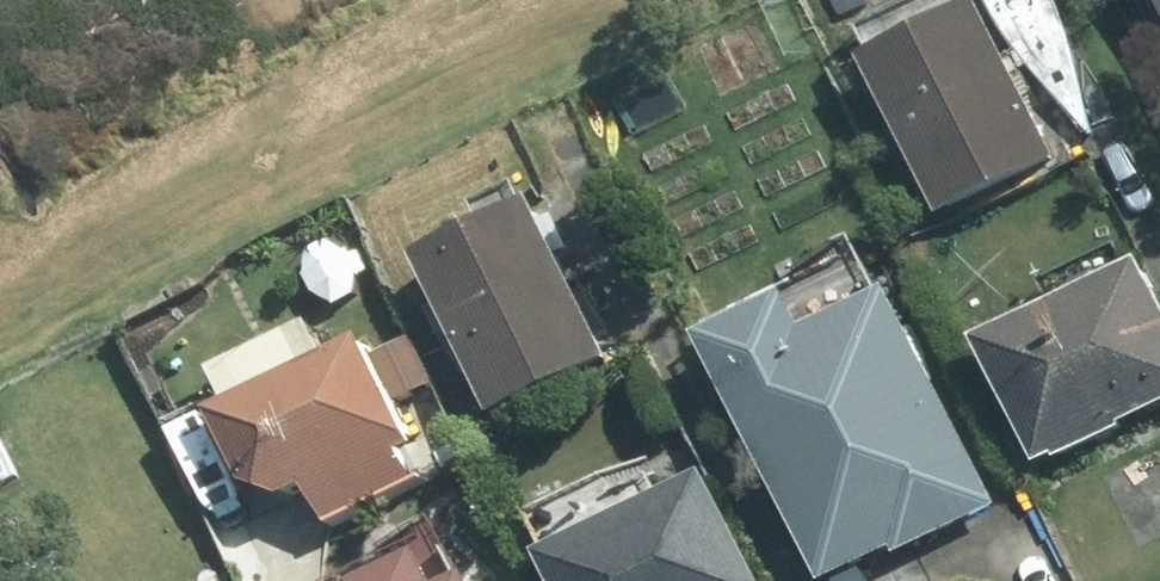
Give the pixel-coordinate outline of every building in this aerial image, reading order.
[(873,51),(947,206),(1062,152),(991,0),(983,0),(873,51)] [(540,195),(424,249),(498,406),(613,354),(540,195)] [(986,334),(1046,462),(1125,425),(1122,418),(1159,400),(1159,286),(1146,258),(986,334)] [(712,320),(835,572),(1000,492),(894,275),(801,320),(784,285),(712,320)] [(314,480),(335,520),(421,479),(406,447),(420,440),(398,394),(430,378),(409,337),(378,353),(368,333),(328,352),(312,318),(214,366),(231,396),(211,406),(227,440),(237,437),(256,476),(296,489),(314,480)] [(16,475),(0,441),(0,482),(16,475)] [(563,580),(761,580),(708,470),(546,546),(563,580)] [(422,550),(357,580),(437,580),(422,550)] [(470,570),(447,580),(476,580),(470,570)]
